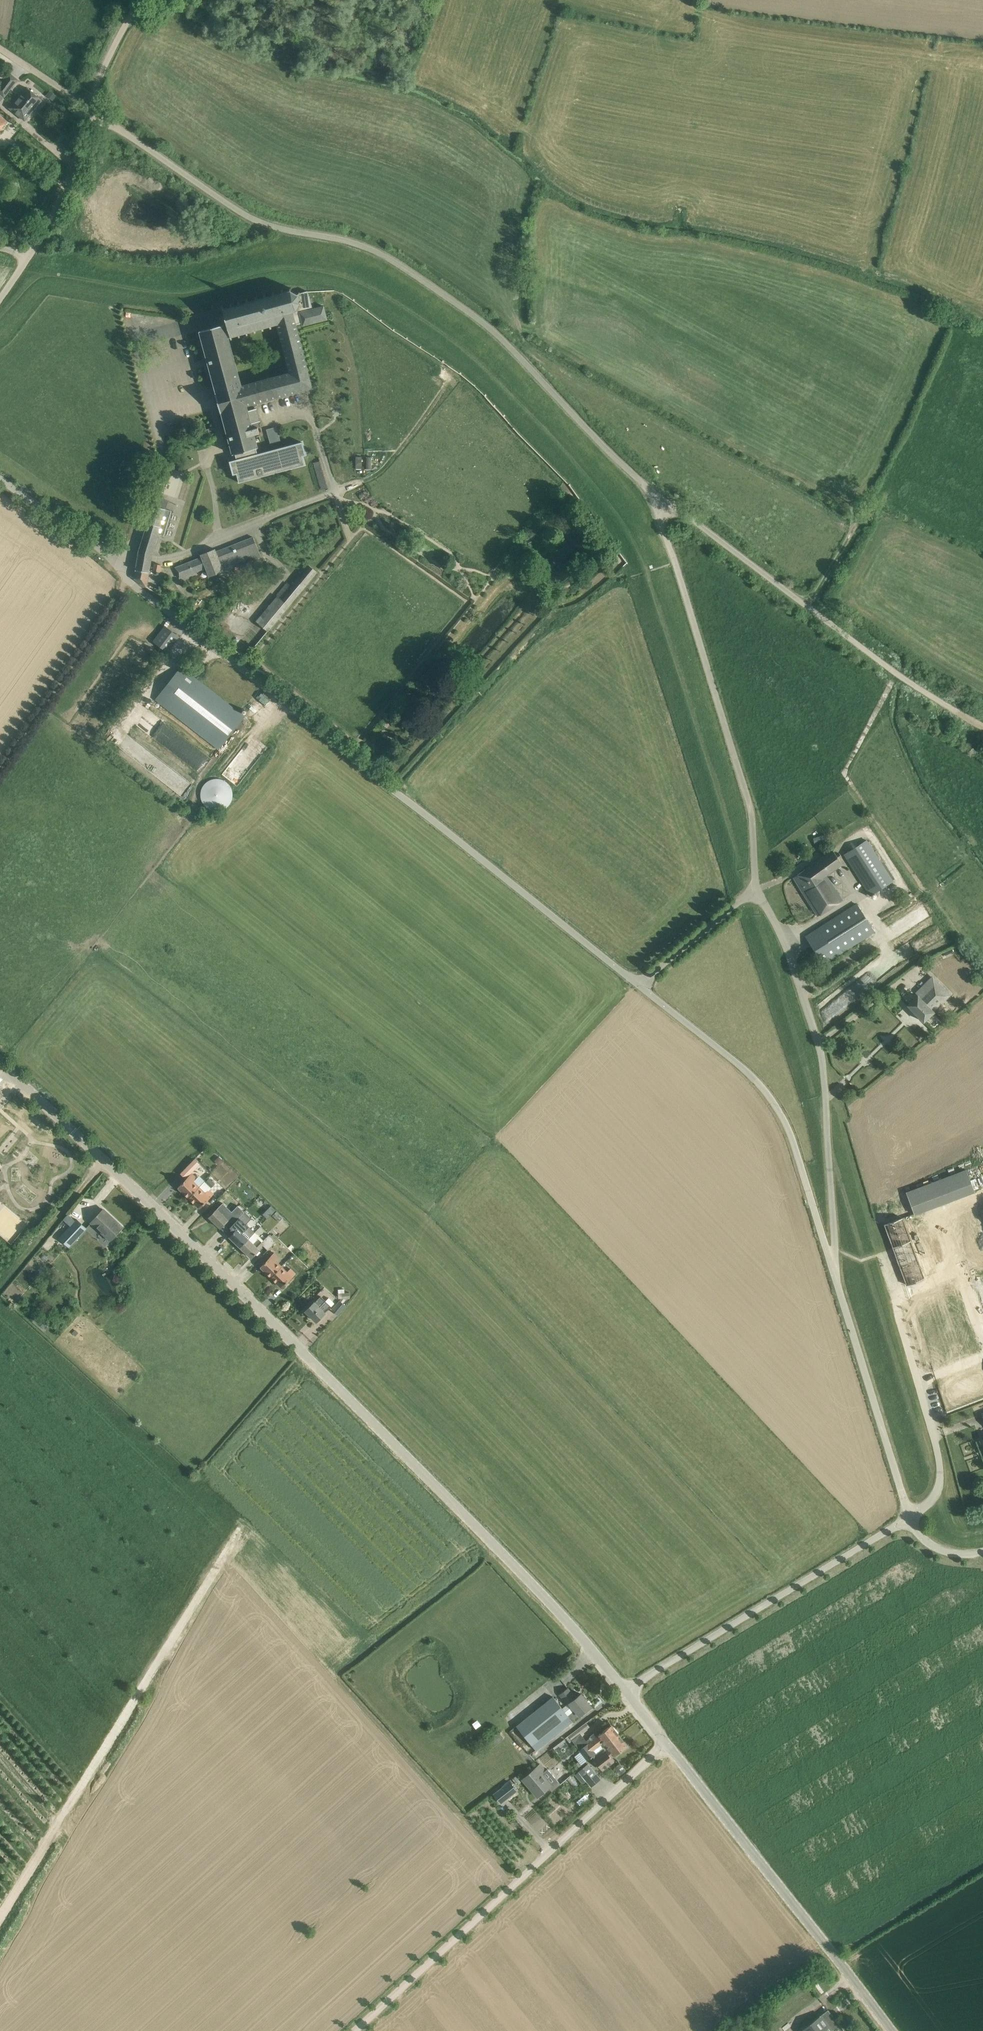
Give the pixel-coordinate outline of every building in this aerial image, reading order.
[(0,86),(0,94),(4,97),(4,98),(18,80),(9,74),(0,86)] [(15,113),(33,92),(27,87),(9,108),(15,113)] [(42,100),(35,94),(33,92),(15,113),(13,115),(23,123),(42,100)] [(309,296),(308,292),(308,291),(300,293),(299,292),(297,293),(292,290),(292,288),(290,287),(290,290),(284,292),(283,289),(230,304),(231,306),(225,308),(223,306),(221,307),(223,310),(225,315),(220,316),(222,325),(224,324),(228,339),(278,325),(293,321),(294,325),(302,323),(303,326),(327,319),(324,306),(313,309),(310,298),(311,298),(310,296),(309,296)] [(149,324),(150,317),(130,314),(129,321),(149,324)] [(312,389),(294,325),(293,321),(278,325),(291,374),(241,387),(244,397),(262,392),(265,401),(312,389)] [(233,356),(228,339),(224,324),(222,325),(200,330),(209,363),(233,356)] [(244,397),(241,387),(233,356),(209,363),(217,392),(215,393),(221,412),(222,412),(233,454),(247,451),(248,457),(230,462),(233,474),(237,474),(239,483),(305,465),(302,456),(305,455),(302,442),(257,454),(255,449),(257,448),(254,435),(260,434),(258,428),(252,429),(251,424),(261,422),(257,409),(248,412),(246,406),(265,401),(262,392),(244,397)] [(321,489),(329,487),(320,460),(313,463),(321,489)] [(166,498),(156,495),(139,551),(152,555),(159,534),(163,535),(167,524),(170,510),(166,509),(168,501),(166,500),(166,498)] [(209,576),(261,556),(254,537),(216,551),(215,549),(201,554),(202,556),(176,566),(180,577),(206,568),(209,576)] [(152,559),(152,555),(139,551),(139,553),(138,556),(138,559),(135,578),(148,585),(148,581),(150,570),(151,561),(152,559)] [(255,622),(267,633),(318,572),(309,564),(291,586),(287,582),(255,622)] [(179,636),(165,626),(153,641),(168,652),(179,636)] [(219,749),(239,724),(245,716),(182,667),(156,699),(219,749)] [(211,810),(235,799),(223,776),(200,788),(211,810)] [(870,895),(893,881),(867,840),(844,855),(870,895)] [(818,915),(826,910),(842,899),(826,875),(842,864),(839,859),(842,857),(839,853),(836,855),(833,850),(794,877),(818,915)] [(823,964),(832,958),(874,931),(857,904),(806,936),(823,964)] [(924,1021),(932,1013),(934,1011),(933,1011),(948,996),(933,981),(918,996),(918,995),(907,1005),(924,1021)] [(200,1165),(195,1161),(188,1168),(193,1172),(200,1165)] [(213,1175),(212,1174),(208,1171),(206,1173),(201,1168),(197,1172),(205,1181),(203,1183),(197,1178),(192,1173),(178,1187),(189,1198),(211,1176),(212,1177),(213,1175)] [(967,1169),(906,1192),(914,1214),(975,1191),(967,1169)] [(210,1178),(212,1177),(211,1176),(189,1198),(200,1208),(214,1194),(210,1190),(216,1183),(210,1178)] [(220,1227),(227,1220),(229,1219),(222,1213),(227,1208),(223,1204),(218,1209),(218,1208),(209,1217),(220,1227)] [(237,1219),(245,1212),(238,1206),(231,1214),(237,1219)] [(111,1239),(116,1234),(123,1227),(122,1226),(121,1228),(110,1217),(111,1216),(104,1209),(92,1222),(111,1239)] [(241,1247),(255,1231),(247,1223),(252,1218),(245,1212),(237,1219),(242,1224),(238,1229),(238,1228),(230,1236),(241,1247)] [(77,1218),(76,1220),(68,1213),(63,1219),(70,1225),(59,1237),(69,1248),(87,1229),(77,1218)] [(887,1223),(884,1224),(885,1228),(893,1248),(906,1284),(907,1284),(916,1281),(925,1277),(924,1276),(933,1273),(929,1264),(921,1267),(911,1240),(902,1218),(893,1220),(887,1223)] [(277,1240),(278,1240),(279,1238),(274,1234),(273,1235),(271,1234),(271,1235),(269,1234),(264,1239),(264,1240),(255,1231),(241,1247),(252,1257),(260,1249),(259,1248),(263,1245),(268,1249),(277,1240)] [(276,1242),(278,1240),(277,1240),(268,1249),(271,1252),(279,1244),(276,1242)] [(278,1252),(286,1259),(290,1255),(282,1247),(278,1252)] [(282,1266),(276,1261),(280,1257),(275,1252),(261,1266),(272,1277),(282,1266)] [(306,1263),(300,1258),(296,1262),(302,1268),(306,1263)] [(282,1287),(289,1280),(296,1273),(291,1269),(288,1272),(282,1266),(272,1277),(282,1287)] [(958,1286),(912,1299),(930,1365),(977,1352),(958,1286)] [(329,1297),(326,1300),(322,1296),(316,1302),(315,1301),(306,1310),(317,1321),(335,1303),(329,1297)] [(338,1315),(347,1306),(341,1300),(332,1310),(338,1315)] [(553,1696),(517,1725),(536,1749),(591,1706),(581,1693),(575,1697),(568,1687),(559,1694),(567,1704),(562,1707),(553,1696)] [(619,1735),(611,1725),(598,1735),(595,1731),(590,1736),(593,1739),(579,1749),(588,1761),(593,1757),(592,1756),(596,1753),(619,1735)] [(488,1751),(504,1738),(498,1732),(483,1745),(488,1751)] [(614,1755),(627,1745),(619,1735),(596,1753),(592,1756),(593,1757),(603,1771),(615,1761),(612,1757),(614,1755)] [(578,1758),(574,1762),(579,1768),(583,1765),(578,1758)] [(540,1763),(523,1778),(538,1796),(550,1785),(553,1789),(552,1791),(560,1784),(547,1768),(546,1770),(540,1763)] [(583,1784),(587,1781),(592,1786),(601,1778),(588,1763),(579,1771),(575,1774),(583,1784)] [(501,1804),(512,1794),(518,1790),(511,1780),(494,1793),(501,1804)] [(800,2030),(845,2030),(829,2009),(800,2030)]
